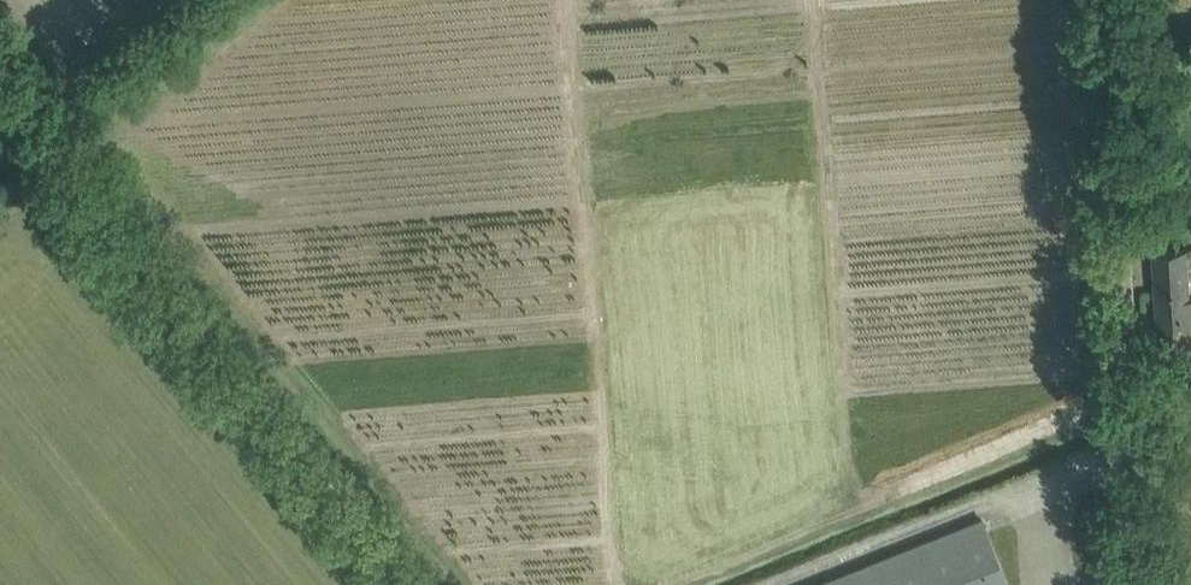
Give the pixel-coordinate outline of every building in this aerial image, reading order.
[(1185,227),(1190,227),(1190,189),(1182,189),(1185,227)] [(1160,360),(1190,358),(1190,297),(1186,249),(1152,251),(1160,360)] [(982,520),(819,584),(1008,584),(982,520)]
